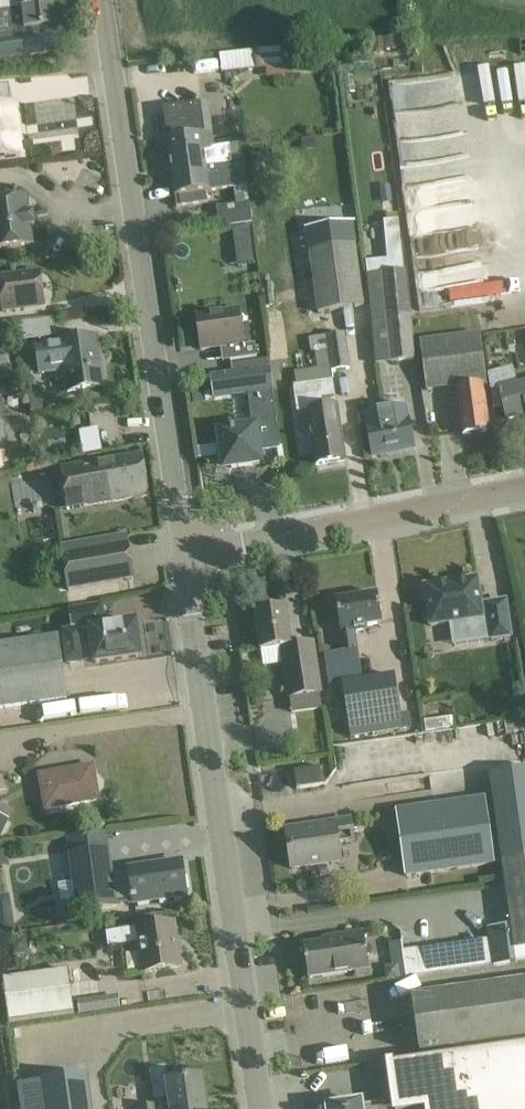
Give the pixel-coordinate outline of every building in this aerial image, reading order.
[(54,6),(53,0),(0,0),(0,14),(54,6)] [(0,14),(0,60),(67,51),(65,32),(54,34),(53,27),(57,26),(54,6),(0,14)] [(398,37),(384,39),(386,55),(400,53),(398,37)] [(383,39),(371,40),(373,53),(384,52),(383,39)] [(255,52),(220,56),(222,74),(257,70),(255,52)] [(373,59),(353,61),(354,72),(374,70),(373,59)] [(353,77),(343,78),(345,95),(356,94),(353,77)] [(173,178),(208,173),(207,165),(243,160),(241,144),(215,147),(213,132),(206,133),(202,104),(164,109),(170,157),(166,157),(167,171),(172,170),(173,178)] [(21,157),(14,105),(0,107),(0,160),(21,157)] [(181,207),(208,204),(207,193),(210,192),(236,188),(247,187),(243,160),(207,165),(208,173),(173,178),(175,197),(179,196),(181,207)] [(33,245),(31,227),(35,226),(33,216),(29,216),(27,199),(0,202),(0,250),(33,245)] [(249,204),(217,209),(219,229),(252,225),(249,204)] [(387,221),(383,222),(385,234),(400,232),(399,220),(387,221)] [(199,231),(198,222),(179,224),(181,234),(199,231)] [(297,233),(303,267),(313,266),(319,313),(363,307),(355,245),(353,245),(350,225),(297,233)] [(405,272),(367,276),(377,364),(414,360),(405,272)] [(45,306),(41,273),(0,278),(0,287),(3,311),(45,306)] [(240,311),(196,317),(201,350),(229,346),(231,361),(257,357),(256,344),(245,346),(240,311)] [(28,324),(31,342),(57,338),(55,321),(28,324)] [(481,332),(420,341),(427,392),(457,388),(463,435),(490,432),(484,383),(487,382),(481,332)] [(344,333),(327,336),(331,370),(349,368),(344,333)] [(75,343),(38,348),(42,374),(65,371),(68,392),(80,390),(82,390),(104,387),(97,339),(75,343)] [(14,395),(9,354),(0,355),(0,397),(14,395)] [(226,375),(210,377),(211,382),(213,400),(249,396),(253,428),(241,430),(219,433),(221,445),(223,456),(223,458),(225,457),(225,460),(229,463),(231,463),(232,468),(261,464),(259,451),(280,448),(277,426),(276,419),(269,369),(232,374),(226,375)] [(517,386),(515,379),(502,383),(501,372),(489,374),(494,408),(504,407),(507,420),(524,415),(524,384),(517,386)] [(334,380),(294,386),(298,413),(309,412),(316,466),(345,461),(334,380)] [(67,394),(47,397),(48,407),(68,404),(67,394)] [(370,427),(367,428),(373,456),(415,447),(407,407),(367,415),(370,427)] [(61,469),(68,510),(150,496),(143,455),(61,469)] [(69,591),(134,580),(126,536),(125,536),(126,544),(63,555),(69,591)] [(477,580),(425,587),(431,627),(468,621),(469,630),(490,627),(492,640),(511,637),(506,602),(486,605),(487,608),(482,608),(477,580)] [(326,656),(331,687),(343,685),(351,737),(402,730),(395,677),(363,682),(355,633),(366,632),(365,627),(383,624),(378,595),(336,601),(341,633),(339,634),(342,654),(326,656)] [(314,643),(293,647),(287,609),(256,613),(261,651),(281,648),(289,698),(290,698),(292,713),(323,708),(320,694),(322,693),(314,643)] [(65,634),(69,664),(85,662),(84,655),(94,654),(96,664),(142,657),(137,623),(91,630),(91,632),(81,634),(80,631),(65,634)] [(67,700),(59,638),(0,646),(0,710),(67,700)] [(40,776),(46,810),(99,801),(93,767),(40,776)] [(295,772),(297,790),(327,785),(324,768),(295,772)] [(503,863),(502,861),(524,858),(524,771),(488,777),(491,798),(419,808),(397,812),(407,877),(503,863)] [(0,817),(0,841),(10,821),(0,817)] [(355,841),(351,821),(287,830),(293,870),(341,862),(338,844),(355,841)] [(181,862),(130,869),(130,872),(113,875),(107,833),(67,838),(78,912),(118,907),(118,904),(132,902),(132,905),(186,897),(181,862)] [(138,839),(117,843),(121,860),(141,856),(138,839)] [(0,849),(0,868),(9,866),(6,848),(0,849)] [(503,863),(511,926),(488,929),(489,940),(402,952),(406,978),(517,963),(515,951),(524,950),(524,858),(502,861),(503,863)] [(144,973),(159,971),(181,968),(175,923),(107,933),(109,948),(139,943),(144,973)] [(309,980),(325,977),(370,970),(364,933),(323,939),(324,944),(304,947),(309,980)] [(27,939),(12,942),(14,956),(29,954),(27,939)] [(385,968),(387,981),(401,980),(399,966),(385,968)] [(68,972),(4,981),(9,1024),(75,1014),(68,972)] [(442,1049),(524,1038),(524,980),(412,996),(420,1052),(442,1049)] [(389,1065),(395,1108),(421,1108),(427,1108),(428,1108),(524,1108),(524,1047),(389,1065)] [(89,1076),(44,1082),(18,1085),(22,1108),(93,1108),(89,1076)] [(202,1077),(167,1082),(169,1099),(156,1101),(157,1105),(139,1107),(139,1108),(207,1108),(202,1077)]
